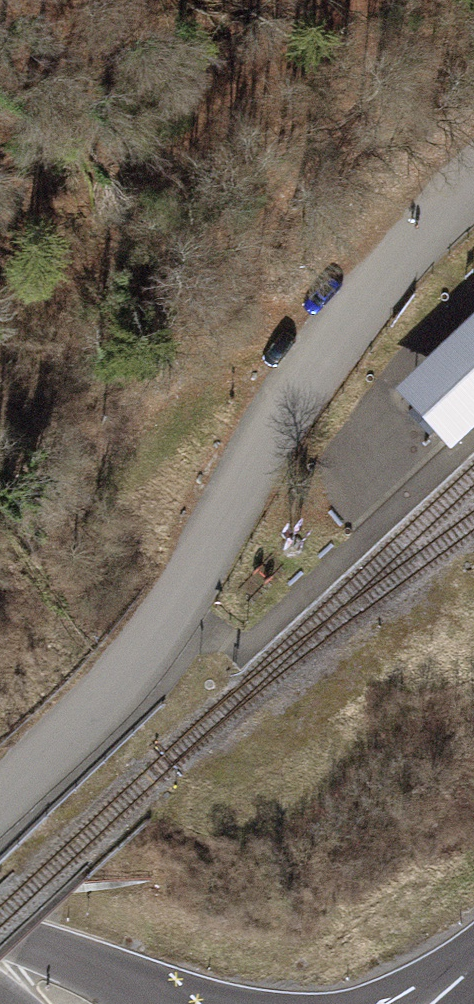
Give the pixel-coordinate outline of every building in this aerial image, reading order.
[(397,395),(452,453),(473,433),(473,322),(397,395)]
